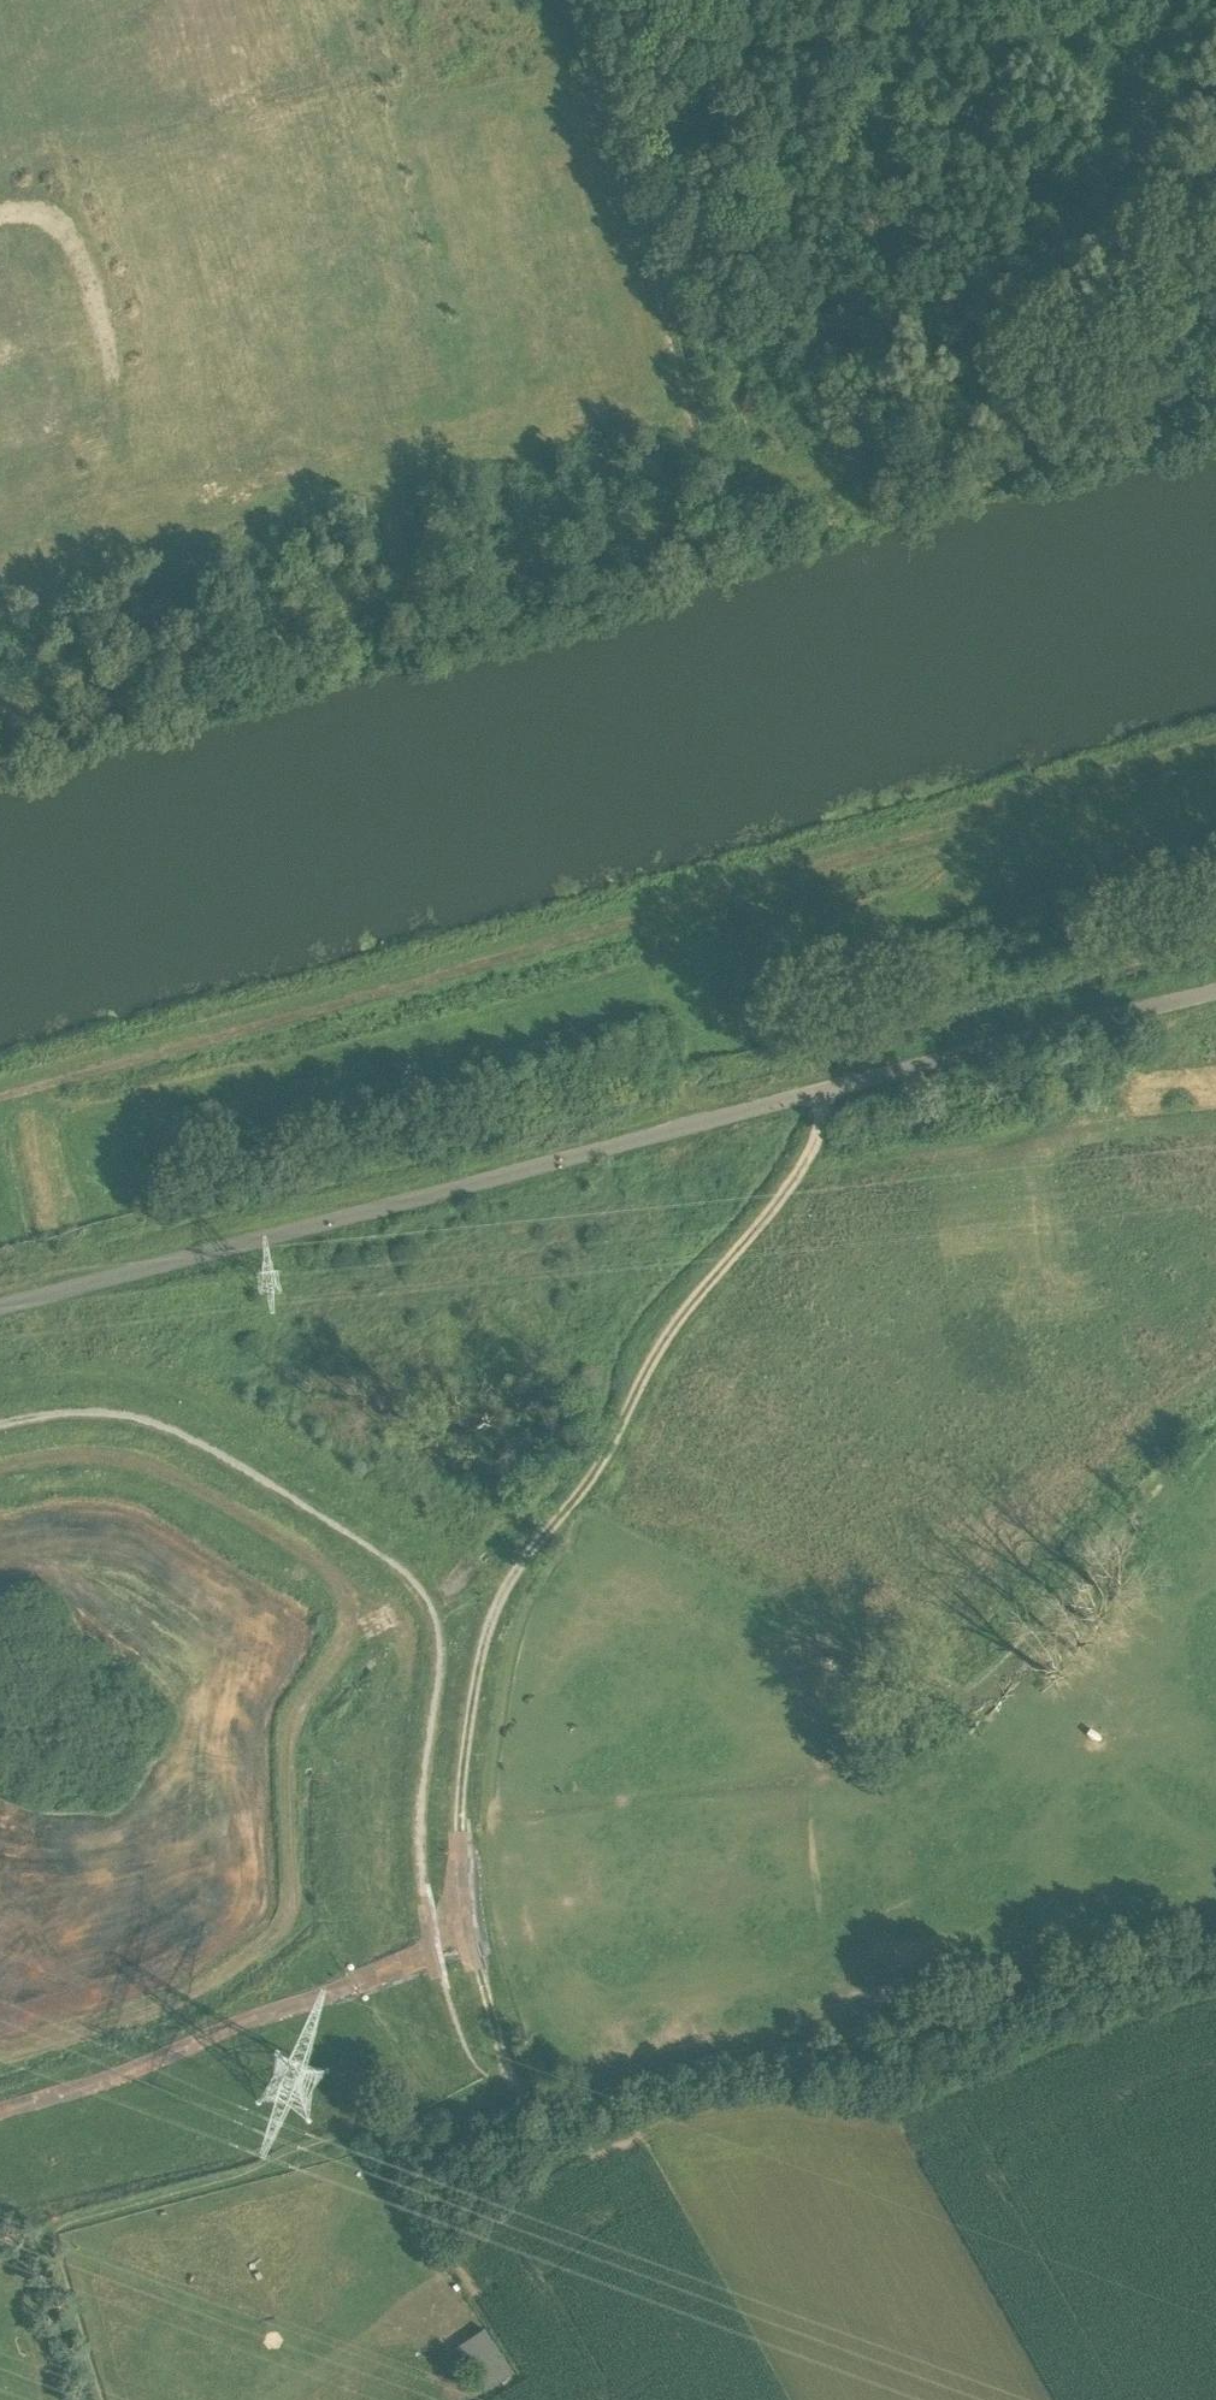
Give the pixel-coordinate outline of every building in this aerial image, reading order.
[(492,2332),(466,2349),(479,2369),(493,2359),(503,2375),(515,2367),(492,2332)]
